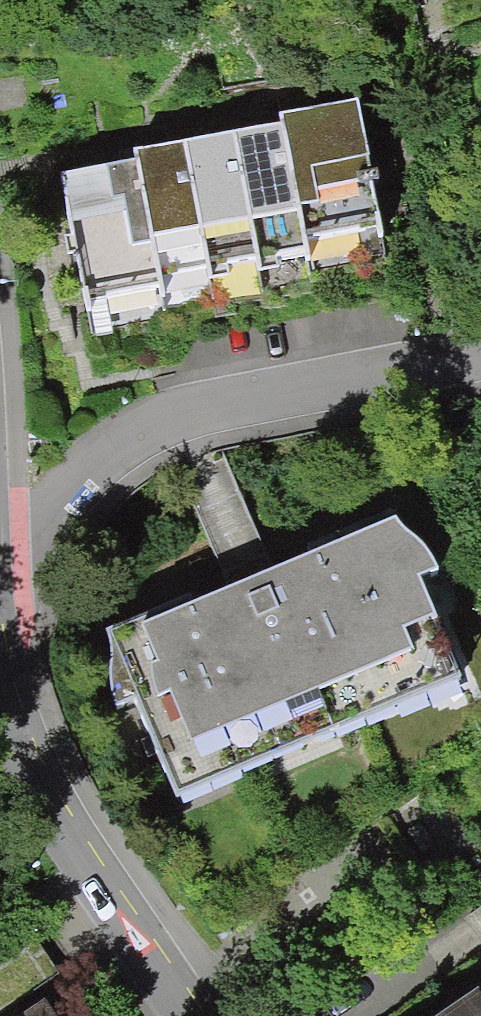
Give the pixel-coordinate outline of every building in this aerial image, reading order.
[(361,99),(286,112),(288,126),(304,219),(380,206),(361,99)] [(288,126),(237,135),(255,238),(306,230),(304,219),(288,126)] [(255,238),(237,135),(185,144),(203,247),(255,238)] [(185,144),(137,152),(139,161),(155,256),(203,247),(185,144)] [(139,161),(66,174),(84,282),(158,270),(155,256),(139,161)] [(415,505),(108,632),(126,676),(107,684),(119,714),(140,705),(182,807),(475,685),(433,583),(446,578),(415,505)] [(28,988),(10,955),(0,960),(0,1002),(28,988)] [(451,1015),(480,1015),(480,995),(451,1015)]
